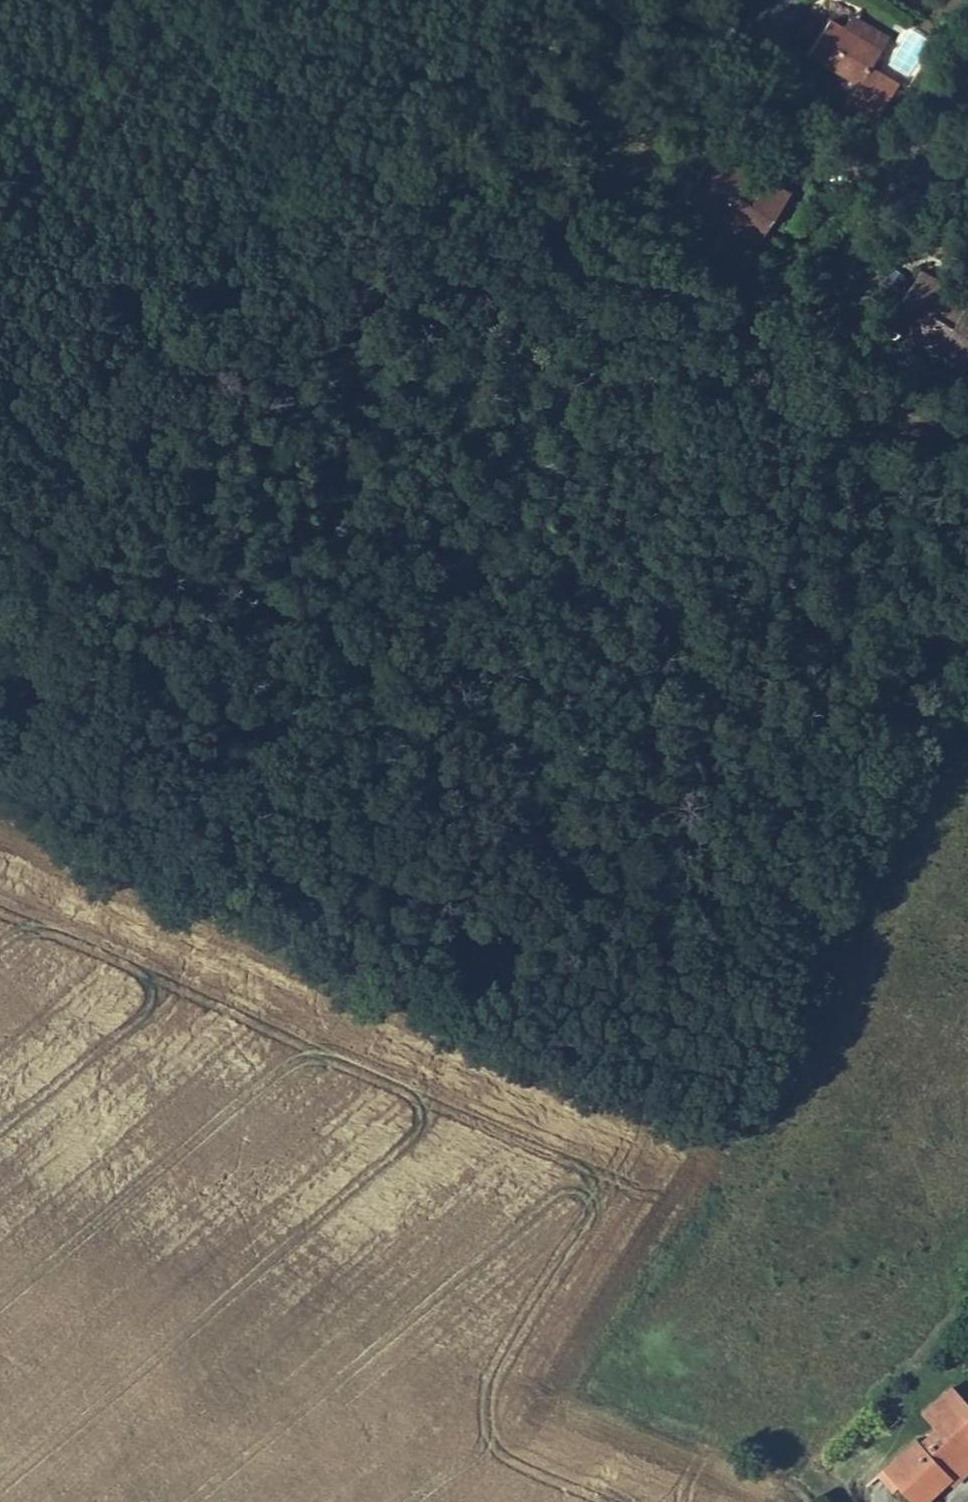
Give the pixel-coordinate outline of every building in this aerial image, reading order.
[(805,60),(855,91),(846,105),(875,123),(898,84),(870,67),(880,51),(830,20),(805,60)] [(714,153),(686,198),(758,243),(789,193),(752,170),(749,175),(743,171),(714,153)] [(743,171),(749,175),(752,170),(746,166),(743,171)] [(889,323),(964,369),(967,362),(967,301),(965,305),(949,295),(952,291),(929,276),(920,271),(889,323)] [(953,1386),(952,1387),(966,1403),(961,1409),(967,1417),(967,1402),(953,1386)] [(967,1461),(967,1417),(961,1409),(966,1403),(952,1387),(924,1413),(937,1428),(921,1443),(920,1442),(887,1472),(902,1488),(916,1501),(925,1501),(950,1480),(953,1477),(946,1469),(953,1462),(959,1469),(967,1461)] [(959,1469),(953,1462),(946,1469),(953,1477),(950,1480),(953,1483),(967,1469),(967,1461),(959,1469)] [(902,1488),(887,1472),(880,1479),(895,1495),(902,1488)]
